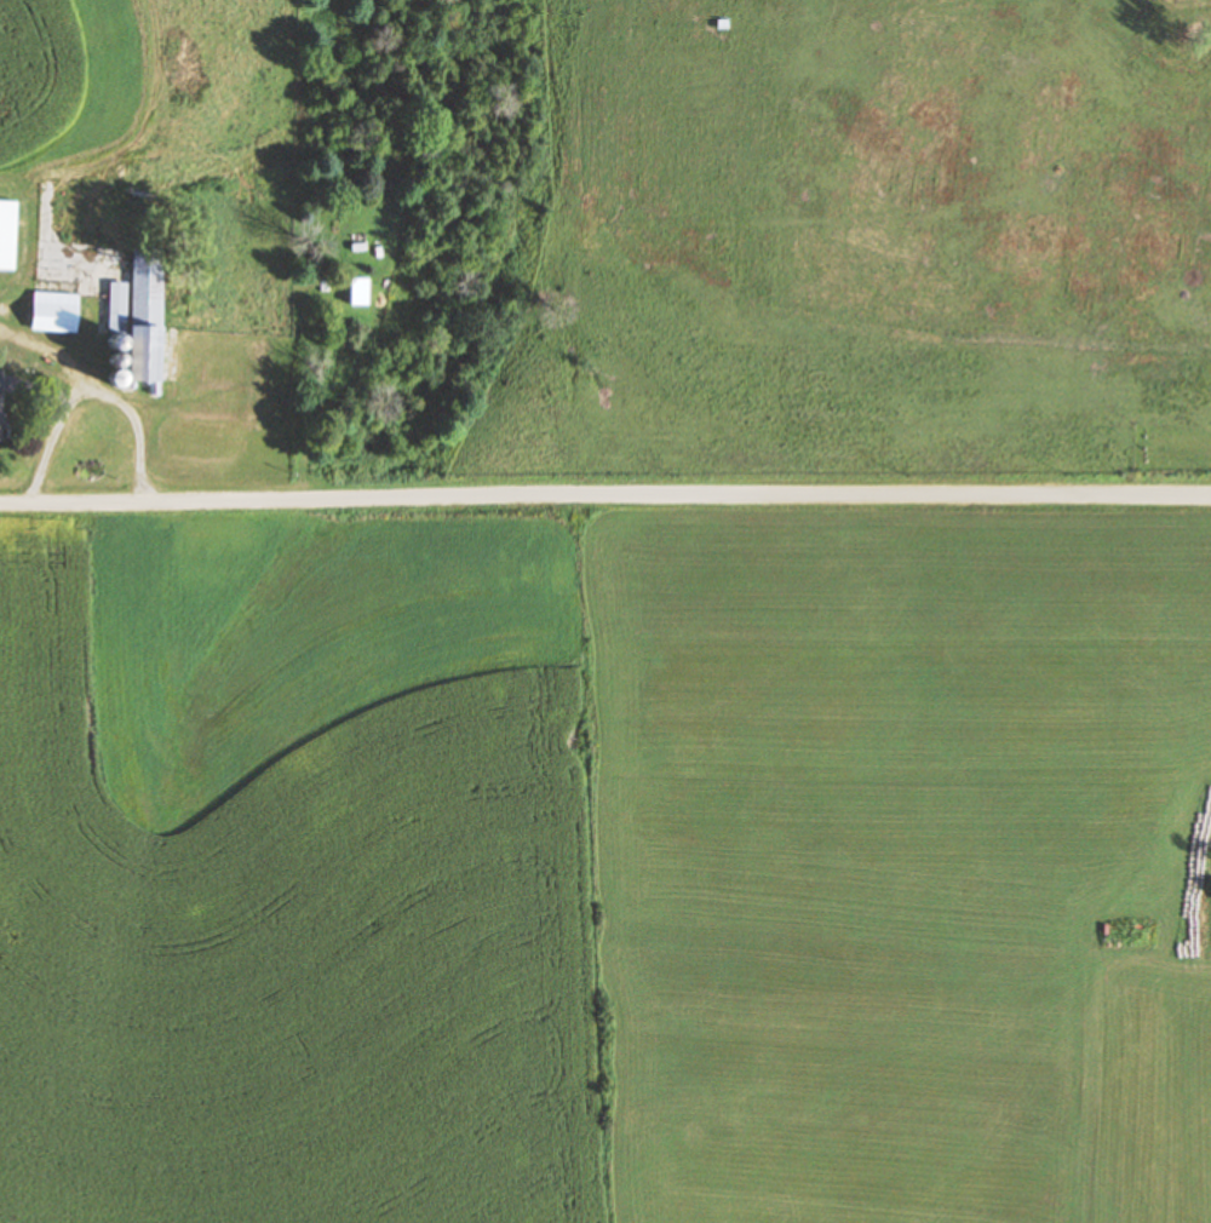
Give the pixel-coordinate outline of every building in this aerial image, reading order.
[(7,269),(0,268),(0,205),(11,206),(7,269)] [(131,260),(130,389),(145,389),(145,397),(161,397),(162,381),(167,381),(167,325),(163,325),(163,260),(131,260)] [(111,285),(128,285),(127,331),(110,329),(111,285)] [(75,333),(25,331),(25,320),(27,300),(27,297),(76,298),(75,333)] [(8,437),(0,437),(0,372),(4,372),(8,437)]
